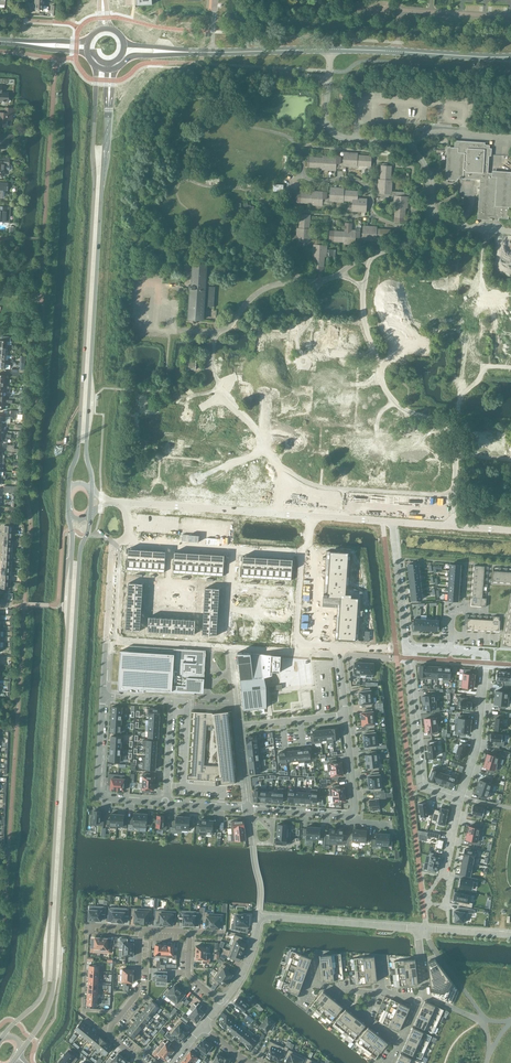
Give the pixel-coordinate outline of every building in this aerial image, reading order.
[(6,127),(8,127),(9,127),(10,127),(11,126),(11,125),(11,124),(12,120),(12,114),(16,114),(17,108),(5,108),(5,113),(0,113),(0,126),(6,127)] [(8,149),(9,138),(14,138),(15,135),(5,134),(4,137),(0,137),(0,148),(8,149)] [(497,218),(508,219),(509,207),(510,207),(510,175),(488,173),(489,153),(491,153),(491,148),(489,148),(490,145),(464,144),(464,141),(454,141),(454,146),(454,148),(455,148),(455,152),(449,152),(448,178),(480,180),(478,217),(490,218),(490,215),(497,216),(496,218),(497,218)] [(343,164),(336,164),(335,169),(343,169),(346,169),(346,166),(353,167),(353,165),(371,166),(371,160),(370,160),(371,156),(357,155),(357,154),(353,154),(350,154),(350,153),(344,153),(344,156),(344,159),(343,164)] [(308,161),(308,167),(322,168),(326,168),(326,170),(335,170),(335,169),(336,164),(343,164),(344,159),(341,159),(341,157),(336,157),(330,157),(330,158),(328,158),(328,157),(325,157),(324,157),(324,158),(310,157),(310,161),(308,161)] [(9,165),(9,158),(0,158),(0,175),(4,175),(4,171),(11,171),(13,169),(13,167),(11,165),(9,165)] [(378,187),(378,193),(379,193),(381,193),(380,198),(389,198),(389,196),(395,196),(394,203),(396,204),(396,207),(395,212),(395,221),(405,222),(405,218),(406,207),(407,207),(407,206),(407,204),(406,204),(407,201),(408,201),(408,197),(405,196),(405,195),(405,192),(396,192),(391,191),(392,184),(390,184),(390,180),(391,167),(387,167),(387,166),(381,166),(381,170),(380,180),(379,180),(379,184),(380,184),(380,187),(379,187),(378,187)] [(330,194),(329,201),(332,201),(340,202),(340,200),(344,200),(353,201),(353,198),(357,198),(357,195),(356,195),(357,191),(343,190),(343,189),(341,189),(339,189),(339,190),(336,189),(336,188),(330,188),(330,191),(330,194)] [(289,194),(289,203),(295,203),(295,198),(297,198),(297,202),(301,203),(309,203),(315,203),(314,205),(322,205),(322,204),(324,204),(329,204),(332,204),(332,201),(329,201),(330,194),(327,194),(328,192),(323,192),(318,192),(318,193),(316,193),(316,192),(312,192),(312,193),(297,193),(297,196),(295,196),(295,195),(289,194)] [(348,204),(348,211),(356,211),(362,211),(365,212),(366,212),(366,210),(367,201),(367,199),(357,198),(353,198),(353,201),(353,204),(348,204)] [(235,204),(235,206),(230,206),(230,211),(254,212),(254,206),(251,206),(251,205),(248,205),(248,204),(245,203),(244,209),(241,209),(241,203),(238,203),(238,204),(235,204)] [(9,222),(10,207),(0,206),(0,221),(9,222)] [(290,236),(290,241),(300,242),(300,247),(307,247),(308,245),(308,242),(317,243),(317,240),(314,240),(310,240),(310,233),(309,233),(309,229),(310,216),(306,216),(306,215),(300,214),(300,220),(299,229),(298,229),(298,231),(298,233),(298,236),(291,235),(290,236)] [(355,237),(355,242),(359,242),(363,243),(365,243),(365,240),(372,240),(372,238),(376,239),(379,239),(389,239),(389,235),(390,235),(391,230),(386,229),(385,229),(379,229),(376,229),(376,227),(374,227),(372,227),(372,228),(369,228),(369,226),(363,226),(363,229),(361,229),(362,220),(359,220),(358,228),(356,228),(356,230),(355,234),(355,237)] [(331,231),(330,241),(344,242),(347,242),(347,243),(355,244),(355,242),(355,237),(355,234),(356,230),(352,230),(353,223),(346,222),(345,230),(345,232),(331,231)] [(308,242),(308,245),(313,245),(313,252),(314,252),(314,256),(314,266),(318,266),(318,271),(323,271),(324,256),(326,256),(326,253),(329,253),(329,256),(335,257),(336,250),(329,249),(329,250),(327,250),(327,245),(323,245),(323,241),(317,240),(317,243),(308,242)] [(191,293),(189,319),(190,319),(197,319),(200,319),(203,320),(204,306),(214,306),(215,287),(205,286),(207,265),(197,264),(193,264),(192,277),(191,289),(191,293)] [(11,348),(13,348),(14,345),(11,345),(6,345),(6,341),(10,341),(10,337),(1,337),(1,340),(0,340),(0,347),(11,348)] [(186,369),(189,369),(196,369),(196,368),(196,366),(196,361),(186,360),(186,369)] [(322,571),(322,573),(325,574),(323,599),(323,603),(337,604),(337,607),(337,616),(334,616),(334,619),(337,619),(336,630),(333,630),(333,633),(336,633),(335,639),(359,641),(359,635),(362,635),(362,632),(359,632),(360,621),(363,621),(363,618),(360,618),(361,607),(364,607),(364,606),(361,606),(362,592),(349,587),(351,553),(327,551),(326,557),(323,557),(323,560),(326,560),(325,571),(322,571)] [(128,554),(127,570),(165,572),(166,557),(128,554)] [(174,557),(173,573),(223,576),(224,560),(174,557)] [(242,562),(241,577),(292,580),(292,565),(242,562)] [(487,598),(483,598),(472,597),(471,605),(486,607),(487,598)] [(473,630),(474,619),(468,619),(468,617),(469,617),(469,615),(465,614),(465,624),(467,624),(467,629),(473,630)] [(236,631),(236,641),(289,645),(290,635),(288,635),(289,629),(290,629),(290,624),(237,620),(237,626),(238,626),(238,632),(236,631)] [(118,690),(194,695),(195,687),(204,687),(206,650),(130,646),(129,651),(121,651),(118,684),(118,690)] [(281,655),(237,653),(238,654),(238,656),(239,665),(239,667),(241,689),(244,710),(266,708),(263,677),(266,675),(272,675),(272,674),(272,672),(273,672),(280,672),(281,655)] [(470,670),(464,669),(463,679),(474,680),(475,674),(470,674),(470,670)] [(496,680),(505,681),(505,684),(510,685),(510,680),(510,676),(510,673),(506,673),(506,672),(502,672),(497,672),(496,680)] [(463,679),(462,690),(468,691),(469,687),(474,688),(474,681),(463,679)] [(360,698),(371,697),(371,691),(370,691),(370,687),(363,688),(363,692),(359,692),(360,698)] [(496,691),(495,697),(508,699),(509,693),(508,693),(508,689),(501,689),(501,692),(496,691)] [(431,695),(422,696),(423,703),(437,701),(436,695),(438,695),(438,691),(431,691),(431,695)] [(458,696),(457,707),(460,708),(471,709),(472,702),(467,701),(468,698),(461,698),(461,696),(458,696)] [(371,697),(360,698),(360,699),(361,704),(365,704),(365,707),(372,707),(372,704),(374,703),(373,697),(371,697)] [(495,697),(495,703),(500,704),(499,707),(506,708),(506,704),(508,705),(508,699),(495,697)] [(437,701),(423,703),(424,709),(424,710),(433,709),(433,712),(440,711),(439,708),(438,701),(437,701)] [(362,719),(374,718),(373,712),(372,708),(365,709),(366,713),(361,713),(362,719)] [(216,781),(216,784),(237,782),(238,767),(234,768),(228,712),(232,711),(213,713),(207,713),(192,712),(196,713),(192,776),(188,775),(187,779),(187,780),(209,781),(216,781)] [(430,718),(425,719),(425,726),(437,724),(440,724),(439,717),(439,714),(432,715),(432,718),(430,718)] [(503,714),(496,714),(495,729),(502,730),(502,729),(505,729),(505,726),(502,726),(503,714)] [(458,724),(471,726),(471,719),(466,719),(467,716),(460,715),(460,718),(458,718),(458,724)] [(374,724),(374,718),(362,719),(362,720),(363,725),(367,725),(367,729),(374,728),(374,724)] [(437,724),(425,726),(426,732),(431,731),(431,735),(438,734),(437,724)] [(470,733),(471,726),(458,724),(455,724),(454,731),(458,731),(458,735),(465,735),(465,732),(470,733)] [(364,734),(364,740),(376,739),(375,733),(375,729),(368,730),(368,734),(364,734)] [(314,735),(311,735),(312,744),(315,744),(321,743),(321,740),(320,730),(313,731),(314,735)] [(490,734),(489,739),(490,740),(490,741),(495,741),(495,745),(504,746),(505,735),(503,735),(503,734),(491,733),(491,735),(490,734)] [(376,745),(377,745),(376,739),(364,740),(365,747),(369,746),(370,750),(377,749),(376,745)] [(437,741),(428,742),(429,757),(436,756),(436,752),(439,751),(437,741)] [(456,757),(462,759),(467,744),(460,742),(456,757)] [(367,761),(378,760),(381,760),(381,754),(377,754),(377,750),(370,751),(370,755),(366,755),(367,761)] [(486,755),(485,759),(486,759),(486,760),(499,764),(502,755),(493,752),(492,755),(487,754),(487,755),(486,755)] [(327,763),(328,770),(331,770),(342,769),(342,762),(337,763),(336,759),(330,760),(330,763),(327,763)] [(379,766),(378,760),(367,761),(367,768),(372,767),(372,771),(379,770),(379,766)] [(486,760),(484,767),(488,768),(488,771),(494,773),(495,770),(497,771),(499,764),(486,760)] [(440,769),(434,767),(429,779),(435,781),(440,769)] [(331,770),(328,770),(329,777),(331,776),(332,780),(338,779),(338,776),(343,775),(342,769),(331,770)] [(445,771),(440,769),(435,781),(441,783),(445,774),(445,771)] [(369,782),(380,781),(383,781),(382,775),(380,775),(379,771),(372,772),(373,776),(368,776),(369,782)] [(154,783),(155,777),(151,777),(150,777),(150,773),(143,773),(143,783),(154,783)] [(111,785),(111,790),(117,790),(119,774),(109,774),(108,784),(111,785)] [(119,774),(117,790),(124,791),(124,786),(128,786),(128,779),(125,779),(125,775),(119,774)] [(445,774),(441,783),(447,785),(450,776),(445,774)] [(450,776),(447,785),(452,787),(456,778),(450,776)] [(480,780),(477,786),(492,791),(494,785),(491,784),(492,780),(485,778),(484,781),(480,780)] [(381,787),(380,781),(369,782),(369,783),(370,789),(374,788),(374,792),(381,791),(381,787)] [(154,790),(154,783),(143,783),(142,793),(149,793),(149,790),(154,790)] [(333,795),(345,794),(344,788),(339,788),(339,785),(332,785),(333,789),(330,789),(331,796),(333,795)] [(475,792),(480,794),(479,797),(485,799),(486,796),(490,797),(492,791),(477,786),(475,792)] [(385,792),(374,794),(375,799),(370,800),(371,811),(372,811),(374,811),(374,810),(380,810),(379,799),(386,798),(385,792)] [(345,794),(333,795),(334,805),(341,804),(341,801),(346,801),(345,794)] [(419,803),(420,817),(429,816),(428,814),(432,816),(434,809),(427,807),(427,802),(419,803)] [(484,809),(484,808),(473,806),(472,813),(476,814),(476,817),(482,819),(483,815),(486,816),(487,809),(484,809)] [(435,810),(432,821),(436,823),(436,822),(438,822),(438,823),(445,825),(447,813),(448,813),(449,809),(445,808),(445,809),(441,808),(440,812),(439,812),(439,811),(435,810)] [(95,811),(94,810),(94,818),(91,817),(91,825),(103,825),(104,816),(101,816),(101,811),(100,811),(100,809),(95,809),(95,811)] [(131,818),(130,824),(133,825),(133,827),(140,828),(141,813),(134,813),(134,818),(131,818)] [(140,828),(139,831),(146,832),(146,828),(147,826),(150,826),(150,819),(147,819),(147,814),(141,813),(140,828)] [(118,814),(111,814),(111,820),(107,820),(107,827),(110,827),(110,828),(116,828),(118,814)] [(124,815),(118,814),(116,828),(117,828),(117,826),(123,826),(123,828),(126,828),(127,821),(124,821),(124,815)] [(164,816),(158,815),(157,830),(167,830),(167,821),(164,821),(164,816)] [(182,831),(183,817),(177,816),(176,821),(173,821),(172,827),(176,828),(176,830),(182,831)] [(190,817),(183,817),(182,831),(189,831),(189,829),(192,829),(193,822),(189,822),(190,817)] [(206,835),(207,820),(200,819),(200,826),(196,826),(196,832),(199,833),(199,835),(206,835)] [(213,820),(207,820),(206,835),(206,834),(212,835),(213,829),(216,830),(216,823),(213,823),(213,820)] [(469,826),(467,833),(481,835),(483,829),(480,828),(481,825),(474,824),(473,827),(469,826)] [(313,839),(314,827),(307,827),(307,829),(304,829),(303,835),(307,836),(306,841),(313,841),(313,839)] [(320,827),(314,827),(313,839),(319,839),(319,840),(323,840),(324,830),(320,830),(320,827)] [(339,829),(337,829),(336,845),(342,845),(342,844),(346,845),(347,835),(343,835),(343,828),(339,828),(339,829)] [(336,845),(337,829),(330,829),(330,837),(326,837),(326,843),(329,843),(329,844),(336,845)] [(359,841),(360,830),(353,829),(353,834),(350,834),(350,836),(347,835),(347,840),(349,841),(353,841),(352,844),(359,844),(359,841)] [(360,830),(359,841),(369,842),(369,836),(366,835),(367,830),(360,830)] [(246,839),(245,833),(231,834),(232,841),(237,840),(237,841),(240,841),(240,840),(246,839)] [(376,845),(382,845),(383,834),(376,833),(376,840),(373,840),(372,846),(376,846),(376,845)] [(481,835),(467,833),(466,839),(471,840),(470,843),(479,845),(481,835)] [(389,836),(389,834),(383,834),(382,845),(392,846),(393,836),(389,836)] [(287,838),(277,837),(276,843),(282,844),(282,845),(286,845),(286,844),(290,844),(291,838),(287,838)] [(470,850),(465,849),(464,856),(476,858),(478,850),(470,849),(470,850)] [(425,863),(424,868),(428,869),(427,870),(428,870),(436,872),(439,857),(436,857),(436,854),(430,852),(429,856),(430,856),(429,864),(425,863)] [(464,856),(463,861),(475,864),(476,858),(464,856)] [(463,861),(461,867),(471,869),(474,870),(475,864),(463,861)] [(461,867),(460,874),(470,876),(471,869),(461,867)] [(460,878),(459,886),(472,889),(474,882),(477,882),(478,878),(466,876),(466,879),(460,878)] [(455,892),(453,900),(462,902),(461,905),(472,907),(472,903),(469,903),(471,895),(455,892)] [(96,906),(95,921),(101,921),(102,914),(105,914),(106,907),(96,906)] [(454,911),(454,915),(455,915),(455,918),(454,922),(459,922),(464,922),(464,921),(466,922),(467,912),(474,913),(475,913),(475,910),(467,908),(458,907),(458,911),(456,911),(454,911)] [(111,922),(118,923),(119,908),(109,908),(108,915),(112,915),(111,922)] [(119,908),(118,923),(124,923),(125,916),(128,916),(129,909),(119,908)] [(141,923),(142,909),(132,908),(132,915),(135,915),(135,922),(141,922),(141,923)] [(142,909),(141,923),(148,923),(148,916),(151,916),(151,917),(152,917),(152,909),(142,909)] [(163,925),(166,925),(166,911),(156,910),(155,920),(156,920),(159,920),(159,925),(163,926),(163,925)] [(166,911),(166,925),(168,925),(168,926),(172,926),(173,919),(176,919),(176,911),(166,911)] [(185,926),(189,927),(190,911),(180,911),(179,918),(183,918),(183,925),(185,925),(185,926)] [(190,915),(189,927),(193,927),(193,926),(195,926),(196,919),(199,919),(200,916),(200,912),(196,912),(190,911),(190,915)] [(210,927),(213,928),(214,914),(208,913),(208,912),(204,912),(203,921),(204,921),(204,920),(207,921),(206,928),(210,928),(210,927)] [(214,914),(213,928),(216,928),(216,929),(219,929),(220,922),(223,922),(224,914),(214,914)] [(242,931),(242,925),(248,925),(249,919),(250,919),(250,915),(242,914),(242,915),(237,915),(236,924),(232,924),(231,929),(241,931),(242,931)] [(234,940),(232,945),(245,950),(246,945),(246,944),(241,942),(243,937),(235,934),(233,939),(234,940)] [(91,952),(101,953),(102,936),(97,936),(97,937),(95,937),(95,945),(91,945),(91,952)] [(102,936),(101,953),(111,953),(111,946),(107,946),(108,938),(106,938),(106,937),(102,936)] [(152,957),(161,957),(162,945),(156,944),(155,950),(152,950),(152,957)] [(168,945),(167,958),(173,958),(173,960),(176,960),(177,951),(174,951),(174,946),(168,945)] [(232,945),(230,951),(242,955),(244,950),(245,950),(232,945)] [(242,955),(230,951),(228,956),(240,961),(242,955)] [(312,958),(292,951),(279,987),(299,994),(312,958)] [(210,954),(195,953),(195,957),(196,957),(195,959),(203,960),(202,963),(210,963),(210,954)] [(341,954),(320,956),(322,981),(344,979),(341,954)] [(375,956),(354,958),(356,984),(378,982),(375,956)] [(416,959),(394,961),(397,987),(418,985),(416,959)] [(435,959),(428,961),(432,994),(459,991),(435,959)] [(223,964),(221,967),(217,972),(229,980),(230,980),(229,980),(230,978),(231,978),(233,975),(227,971),(229,968),(223,964)] [(161,981),(161,982),(167,983),(168,972),(157,971),(157,974),(153,974),(153,981),(157,981),(161,981)] [(229,980),(217,972),(212,980),(218,984),(220,982),(226,986),(229,980)] [(163,994),(171,1000),(180,990),(178,988),(178,987),(175,985),(170,990),(168,989),(168,988),(163,994)] [(180,990),(171,1000),(176,1004),(175,1005),(179,1008),(184,1001),(181,999),(186,993),(183,990),(182,991),(180,990)] [(323,991),(310,1007),(330,1023),(343,1007),(323,991)] [(239,996),(233,1003),(237,1006),(244,1012),(247,1009),(246,1008),(251,1003),(245,998),(243,1000),(239,996)] [(380,1022),(400,1031),(410,1008),(391,999),(380,1022)] [(152,1001),(148,1005),(158,1014),(159,1013),(157,1012),(160,1007),(152,1001)] [(444,1010),(424,1001),(414,1024),(433,1033),(444,1010)] [(194,1004),(190,1009),(201,1018),(205,1013),(199,1008),(202,1006),(199,1003),(197,1006),(194,1004)] [(148,1005),(145,1009),(155,1018),(158,1014),(148,1005)] [(145,1009),(141,1014),(149,1021),(153,1016),(155,1018),(145,1009)] [(201,1018),(190,1009),(192,1011),(188,1016),(197,1023),(201,1018)] [(346,1009),(333,1025),(353,1041),(366,1025),(346,1009)] [(224,1019),(220,1024),(226,1029),(233,1021),(227,1015),(223,1012),(220,1015),(224,1019)] [(141,1014),(138,1018),(146,1025),(149,1021),(141,1014)] [(184,1014),(180,1018),(187,1023),(190,1019),(184,1014)] [(248,1014),(245,1018),(251,1023),(254,1020),(248,1014)] [(255,1021),(252,1025),(258,1030),(260,1031),(262,1028),(267,1032),(269,1029),(273,1031),(275,1025),(273,1024),(275,1022),(268,1017),(260,1026),(255,1021)] [(138,1018),(134,1022),(142,1029),(146,1025),(138,1018)] [(180,1019),(173,1027),(184,1036),(186,1034),(186,1035),(189,1032),(183,1027),(186,1024),(180,1019)] [(75,1030),(79,1033),(86,1025),(81,1021),(75,1030)] [(240,1026),(233,1021),(226,1029),(233,1034),(240,1026)] [(134,1022),(130,1027),(139,1033),(142,1029),(134,1022)] [(79,1033),(84,1037),(90,1029),(86,1025),(79,1033)] [(240,1026),(233,1034),(239,1040),(246,1031),(240,1026)] [(139,1033),(130,1027),(127,1031),(135,1038),(137,1040),(141,1035),(139,1033)] [(184,1036),(173,1027),(169,1032),(168,1031),(165,1035),(172,1041),(172,1040),(175,1037),(180,1042),(183,1039),(182,1038),(184,1036)] [(388,1042),(368,1027),(355,1043),(375,1059),(388,1042)] [(432,1036),(412,1027),(402,1050),(421,1059),(432,1036)] [(84,1037),(88,1041),(95,1032),(90,1029),(84,1037)] [(252,1037),(246,1031),(239,1040),(245,1045),(252,1037)] [(88,1041),(92,1044),(99,1036),(95,1032),(88,1041)] [(92,1044),(96,1048),(103,1040),(99,1036),(92,1044)] [(252,1037),(245,1045),(252,1050),(256,1045),(259,1047),(262,1041),(260,1040),(258,1041),(252,1037)] [(202,1057),(213,1045),(210,1042),(208,1043),(204,1039),(202,1042),(201,1041),(197,1045),(204,1051),(202,1053),(199,1051),(197,1053),(202,1057)] [(96,1048),(101,1051),(108,1043),(103,1040),(96,1048)] [(163,1041),(159,1046),(171,1056),(170,1055),(174,1050),(169,1046),(171,1043),(168,1041),(166,1044),(163,1041)] [(267,1056),(273,1058),(279,1045),(270,1041),(267,1047),(270,1048),(267,1056)] [(108,1043),(101,1051),(105,1055),(112,1047),(108,1043)] [(279,1045),(273,1058),(273,1059),(273,1058),(278,1061),(282,1054),(285,1055),(289,1048),(285,1046),(285,1047),(279,1045)] [(171,1056),(159,1046),(153,1054),(158,1059),(160,1056),(166,1061),(167,1059),(168,1060),(171,1056)] [(298,1054),(289,1050),(286,1056),(289,1058),(286,1062),(294,1062),(298,1054)] [(68,1051),(59,1061),(61,1062),(69,1062),(71,1062),(72,1062),(75,1062),(78,1059),(75,1056),(74,1056),(68,1051)] [(187,1056),(195,1062),(199,1058),(190,1051),(187,1056)] [(124,1056),(123,1057),(118,1053),(113,1059),(110,1057),(106,1062),(107,1062),(111,1062),(112,1062),(119,1062),(124,1056)] [(420,1062),(400,1053),(396,1062),(420,1062)] [(224,1057),(223,1057),(221,1056),(221,1055),(218,1054),(214,1060),(211,1059),(211,1061),(210,1062),(221,1062),(224,1057)] [(294,1062),(305,1062),(307,1058),(298,1054),(294,1062)]
